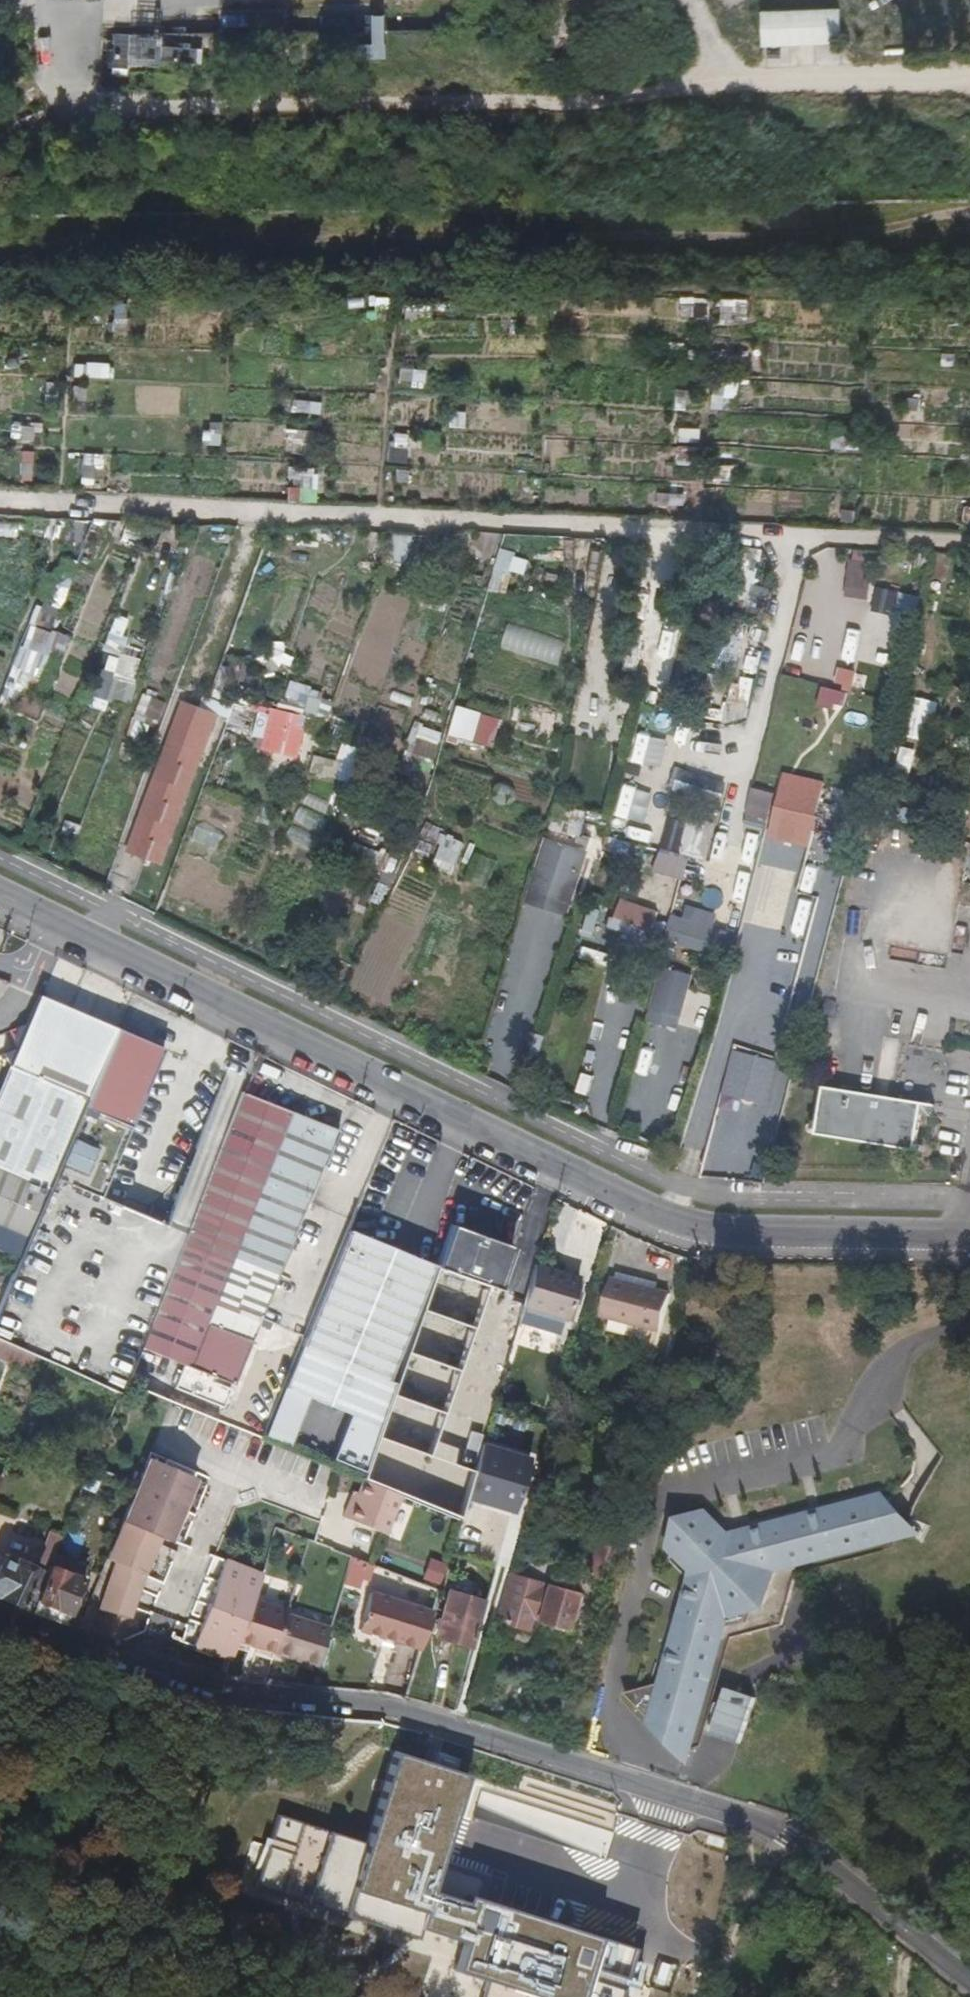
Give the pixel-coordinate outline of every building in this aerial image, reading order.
[(841,44),(841,9),(764,12),(764,47),(841,44)] [(175,35),(121,36),(121,70),(144,70),(153,64),(390,60),(389,33),(328,33),(328,38),(283,38),(283,33),(221,34),(221,38),(175,39),(175,35)] [(748,322),(747,297),(720,297),(720,322),(748,322)] [(422,388),(423,369),(397,367),(396,386),(422,388)] [(724,398),(738,397),(737,379),(710,382),(713,409),(725,408),(724,398)] [(42,405),(55,406),(57,384),(44,383),(42,405)] [(676,388),(674,409),(688,411),(690,390),(676,388)] [(462,428),(463,412),(446,411),(445,427),(462,428)] [(217,445),(218,422),(200,421),(199,445),(217,445)] [(700,441),(700,426),(678,427),(678,442),(700,441)] [(403,463),(406,439),(388,437),(384,461),(403,463)] [(20,451),(18,479),(30,480),(31,451),(20,451)] [(102,479),(104,454),(81,452),(79,478),(102,479)] [(286,466),(285,479),(310,480),(311,468),(286,466)] [(969,526),(969,507),(962,506),(961,526),(969,526)] [(845,599),(870,600),(872,552),(848,550),(845,599)] [(34,624),(52,629),(63,586),(44,582),(34,624)] [(106,699),(128,704),(140,641),(128,639),(132,619),(110,615),(103,649),(100,648),(88,709),(103,712),(106,699)] [(48,643),(61,648),(65,636),(25,622),(0,694),(0,696),(26,705),(48,643)] [(500,650),(556,666),(564,640),(507,623),(500,650)] [(850,690),(856,672),(838,666),(832,684),(850,690)] [(284,706),(322,713),(326,690),(289,683),(284,706)] [(822,686),(816,705),(840,713),(846,694),(822,686)] [(144,695),(130,734),(149,740),(162,701),(144,695)] [(924,742),(935,702),(914,696),(903,736),(924,742)] [(146,861),(159,866),(219,712),(186,699),(126,854),(142,860),(144,866),(146,861)] [(456,706),(447,738),(492,751),(501,719),(456,706)] [(256,756),(302,758),(304,712),(258,709),(256,756)] [(435,752),(442,733),(414,722),(406,742),(435,752)] [(311,775),(353,782),(356,764),(314,757),(311,775)] [(705,861),(726,782),(677,769),(670,793),(684,797),(670,852),(705,861)] [(746,922),(785,931),(819,782),(779,773),(746,922)] [(613,820),(626,824),(636,793),(623,789),(613,820)] [(307,794),(302,805),(325,814),(329,802),(307,794)] [(293,830),(289,842),(312,850),(316,838),(293,830)] [(433,859),(454,868),(465,843),(444,834),(433,859)] [(544,837),(522,903),(567,918),(589,852),(544,837)] [(621,898),(612,926),(649,938),(658,910),(621,898)] [(733,935),(713,931),(717,913),(677,903),(668,943),(728,958),(733,935)] [(679,1030),(690,974),(659,968),(648,1024),(679,1030)] [(47,1188),(116,1029),(38,995),(25,1026),(9,1033),(16,1049),(3,1055),(8,1067),(0,1085),(0,1221),(20,1176),(47,1188)] [(621,1022),(615,1049),(626,1052),(632,1024),(621,1022)] [(148,1325),(197,1204),(178,1196),(167,1221),(92,1189),(120,1124),(129,1128),(164,1047),(117,1027),(116,1029),(47,1188),(18,1257),(13,1268),(0,1299),(0,1345),(33,1358),(120,1395),(139,1348),(148,1325)] [(721,1089),(766,1102),(779,1058),(734,1045),(721,1089)] [(811,1138),(909,1151),(917,1104),(818,1088),(811,1138)] [(232,1387),(260,1318),(336,1131),(243,1091),(197,1204),(148,1325),(139,1348),(184,1367),(174,1389),(223,1410),(230,1391),(211,1383),(213,1379),(232,1387)] [(484,1219),(494,1198),(474,1190),(465,1210),(484,1219)] [(436,1266),(497,1289),(513,1247),(452,1225),(436,1266)] [(347,1232),(300,1348),(369,1377),(387,1384),(435,1268),(347,1232)] [(566,1322),(578,1279),(536,1265),(523,1308),(562,1320),(566,1322)] [(662,1332),(672,1295),(660,1292),(662,1285),(619,1273),(617,1280),(614,1279),(604,1316),(662,1332)] [(562,1320),(526,1310),(522,1324),(558,1334),(562,1320)] [(0,1345),(0,1366),(25,1377),(33,1358),(0,1345)] [(369,1377),(300,1348),(282,1390),(308,1400),(351,1418),(369,1377)] [(387,1384),(369,1377),(351,1418),(333,1462),(357,1472),(362,1474),(393,1387),(387,1384)] [(290,1444),(308,1400),(282,1390),(265,1433),(290,1444)] [(465,1497),(513,1511),(530,1458),(482,1443),(465,1497)] [(131,1597),(153,1540),(165,1545),(189,1481),(144,1464),(136,1484),(103,1563),(112,1567),(90,1632),(120,1642),(126,1624),(131,1597)] [(401,1544),(417,1506),(382,1492),(377,1506),(373,1516),(368,1514),(362,1528),(401,1544)] [(689,1761),(722,1644),(783,1627),(799,1567),(916,1536),(883,1499),(729,1539),(708,1517),(673,1552),(694,1574),(664,1686),(626,1697),(689,1761)] [(372,1504),(368,1514),(373,1516),(377,1506),(372,1504)] [(611,1583),(623,1539),(604,1534),(591,1577),(611,1583)] [(45,1573),(16,1560),(14,1564),(0,1557),(0,1597),(30,1611),(45,1573)] [(249,1599),(259,1570),(222,1557),(192,1643),(222,1654),(217,1667),(224,1670),(233,1642),(249,1599)] [(372,1567),(350,1559),(330,1622),(343,1626),(355,1589),(364,1591),(372,1567)] [(63,1623),(86,1569),(66,1561),(61,1571),(50,1566),(48,1566),(45,1573),(30,1611),(63,1623)] [(427,1583),(436,1585),(439,1575),(431,1572),(427,1583)] [(509,1575),(498,1572),(493,1589),(505,1592),(509,1575)] [(514,1576),(502,1620),(536,1631),(539,1620),(574,1631),(584,1597),(514,1576)] [(453,1577),(435,1637),(469,1648),(482,1601),(472,1598),(477,1584),(453,1577)] [(418,1650),(430,1612),(370,1593),(359,1629),(418,1650)] [(287,1609),(249,1599),(233,1642),(273,1653),(287,1609)] [(287,1609),(273,1653),(294,1659),(307,1621),(286,1615),(288,1609),(287,1609)] [(328,1627),(307,1621),(294,1659),(316,1665),(328,1627)] [(756,1700),(725,1690),(711,1735),(742,1745),(756,1700)] [(255,1889),(414,1940),(417,1929),(461,1943),(452,1971),(485,1981),(480,1996),(616,1996),(631,1947),(459,1893),(443,1888),(450,1868),(420,1858),(448,1769),(393,1751),(364,1843),(278,1816),(255,1889)] [(516,1819),(513,1832),(542,1839),(545,1825),(516,1819)] [(545,1828),(540,1860),(577,1865),(582,1833),(545,1828)] [(466,1873),(450,1868),(443,1888),(459,1893),(466,1873)] [(631,1985),(640,1962),(630,1958),(622,1982),(631,1985)]
